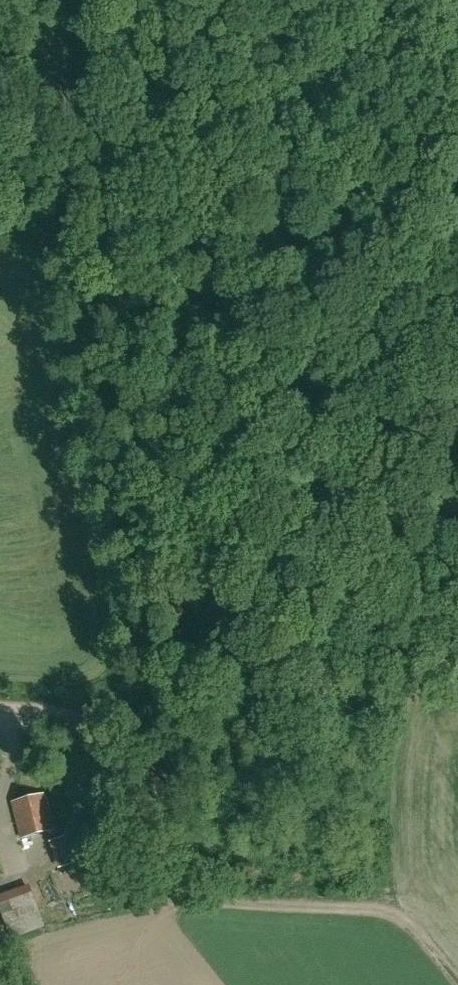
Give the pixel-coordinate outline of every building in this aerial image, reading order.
[(12,804),(21,837),(52,829),(43,796),(12,804)] [(80,832),(53,841),(62,866),(88,857),(80,832)] [(0,896),(0,941),(44,927),(37,905),(47,902),(41,882),(0,896)]
